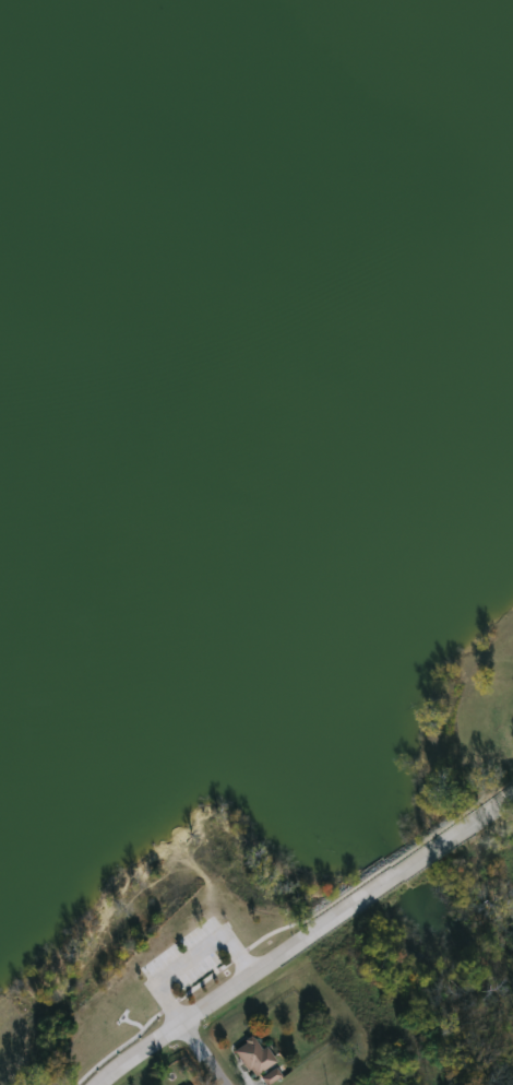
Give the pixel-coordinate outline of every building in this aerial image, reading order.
[(231,1050),(252,1035),(273,1063),(252,1078),(231,1050)]
